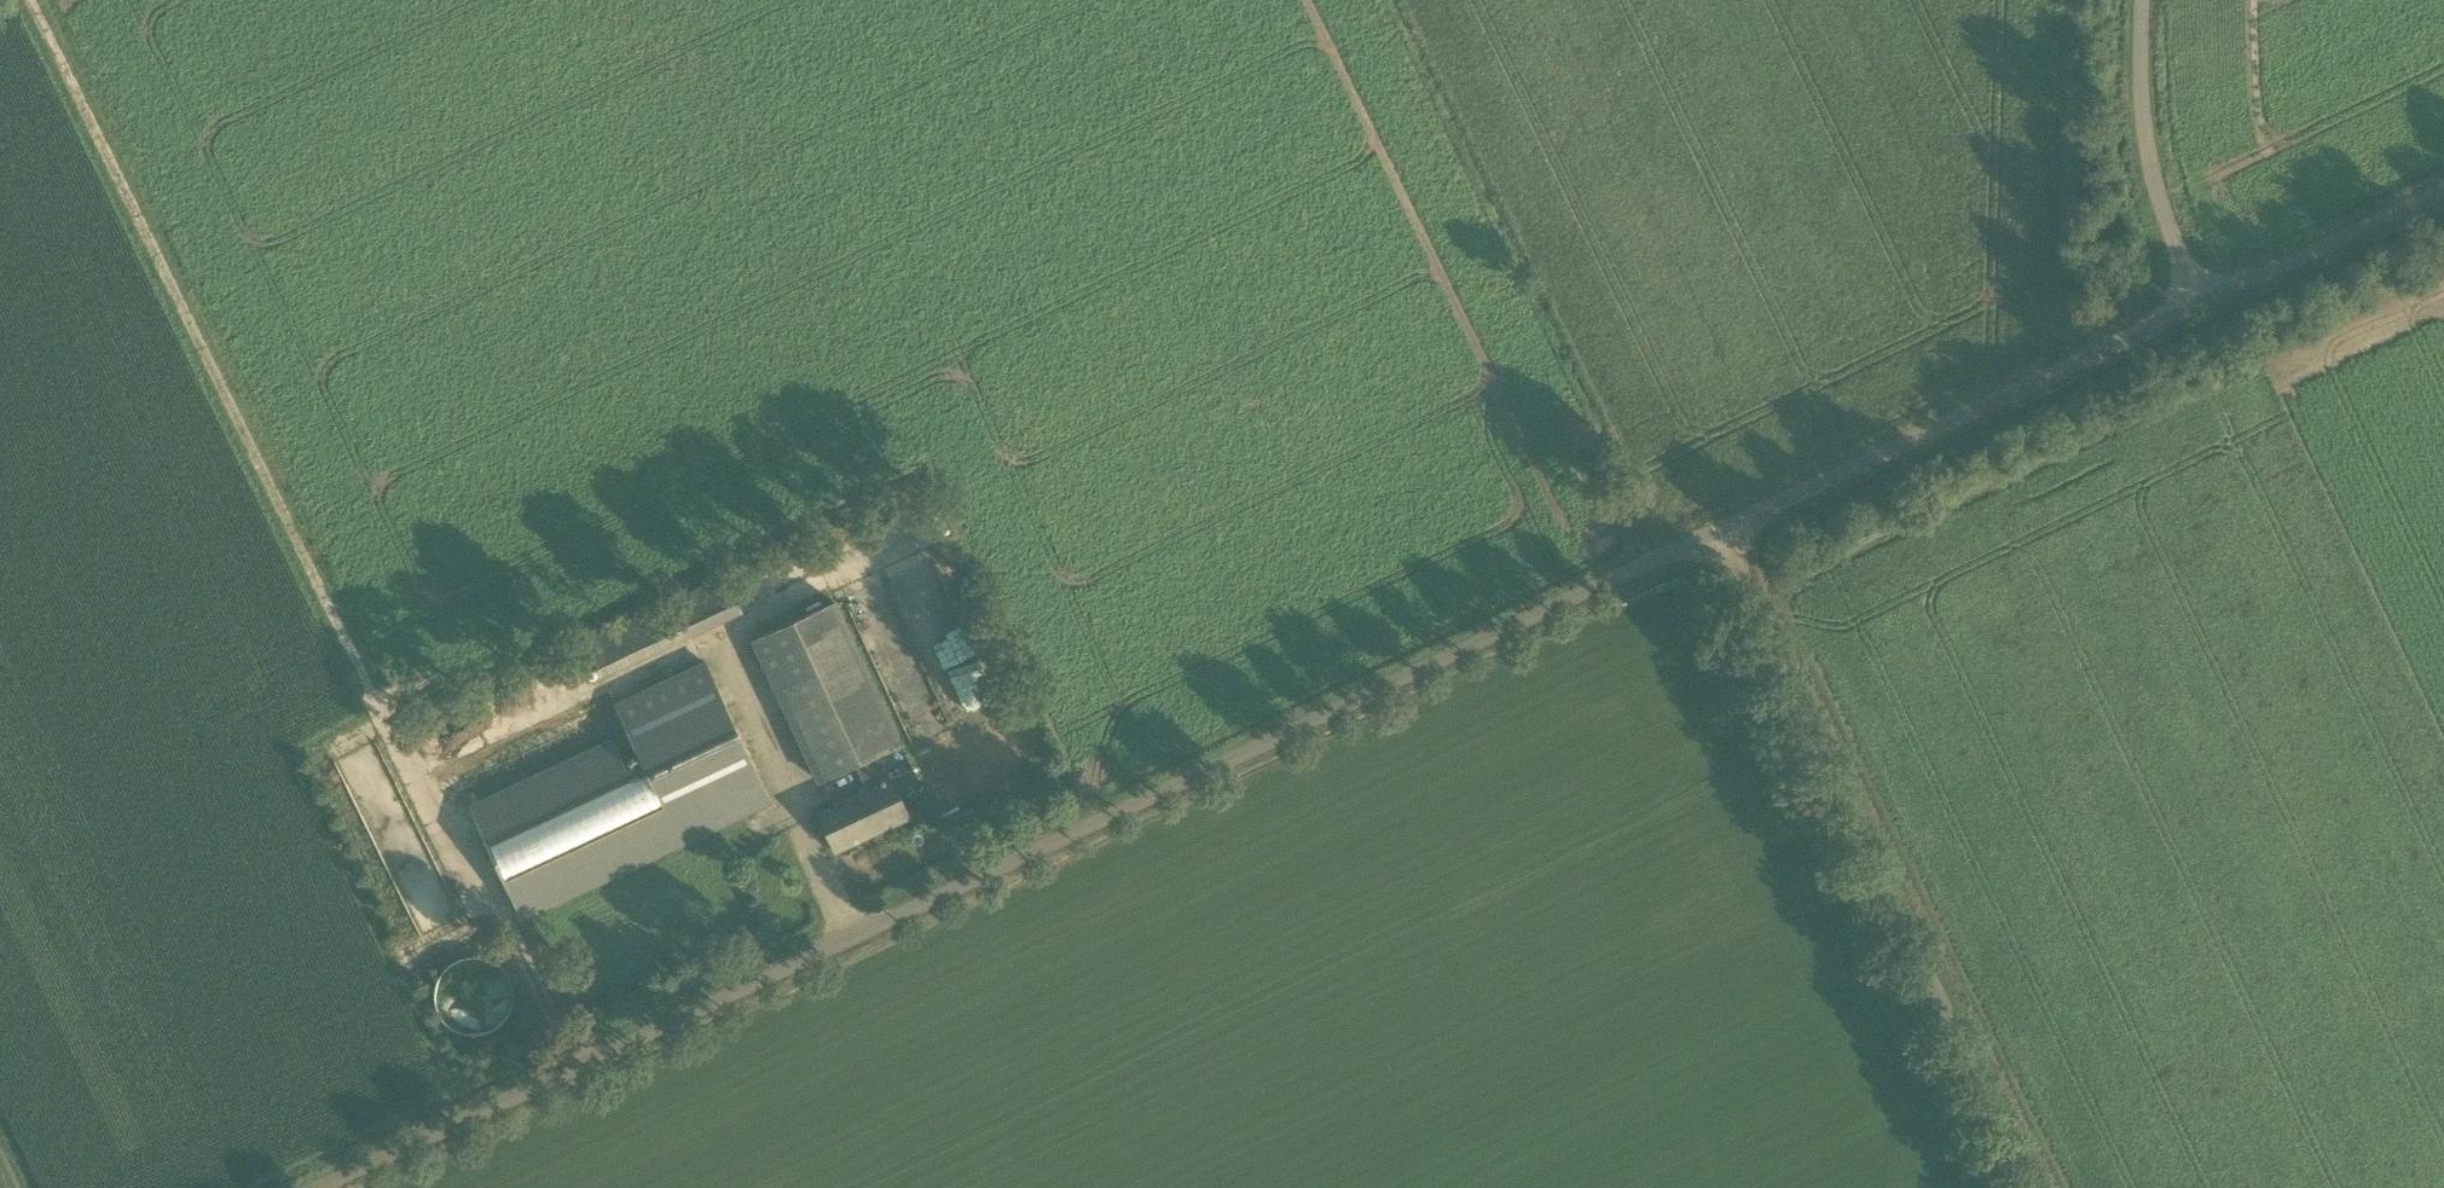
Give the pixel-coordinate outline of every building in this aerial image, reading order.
[(17,8),(13,0),(5,0),(1,2),(6,13),(17,8)] [(891,780),(879,754),(901,744),(834,604),(753,643),(819,782),(858,764),(870,790),(819,814),(836,851),(909,816),(892,780),(891,780)] [(772,803),(705,661),(615,703),(643,763),(627,770),(612,739),(469,806),(521,919),(576,894),(772,803)] [(482,967),(472,984),(463,979),(454,993),(463,998),(455,1012),(484,1029),(511,984),(482,967)]
